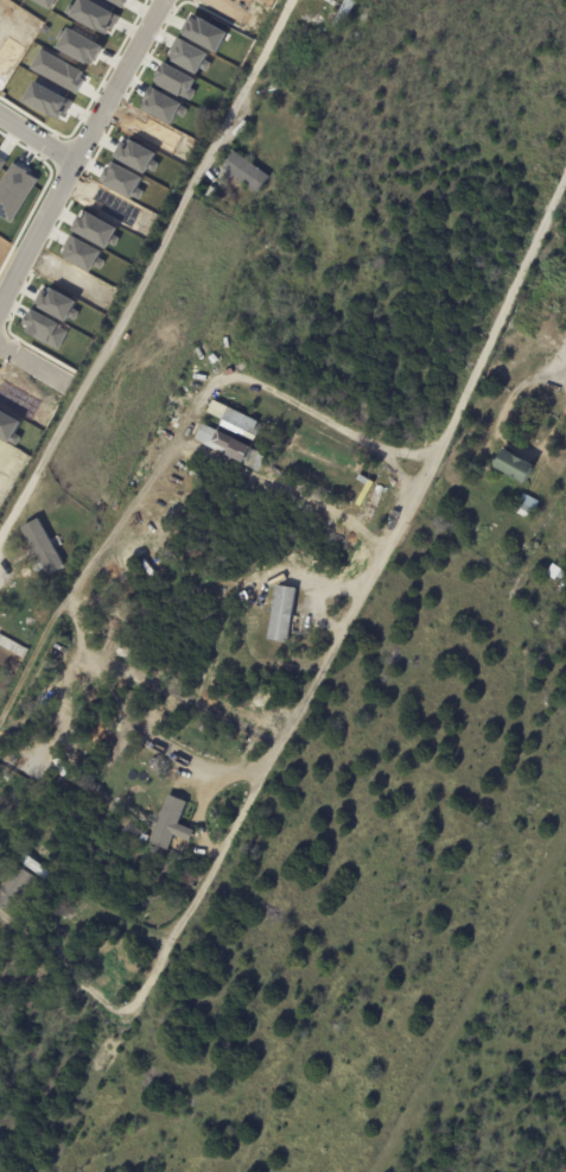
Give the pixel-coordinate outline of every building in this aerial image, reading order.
[(331,28),(346,0),(358,0),(339,33),(331,28)] [(212,183),(231,153),(268,178),(256,195),(233,178),(222,195),(210,186),(212,183)] [(210,189),(221,194),(215,203),(205,197),(210,189)] [(501,346),(503,347),(500,353),(495,350),(498,344),(501,346)] [(508,359),(524,366),(522,370),(505,363),(508,359)] [(166,407),(182,416),(172,431),(165,426),(163,429),(157,425),(166,407)] [(221,417),(224,408),(247,419),(243,426),(256,432),(252,443),(216,426),(221,417)] [(196,438),(198,432),(196,432),(199,425),(266,456),(259,471),(241,463),(240,465),(198,445),(201,443),(195,441),(196,438)] [(529,467),(533,469),(523,487),(492,470),(502,451),(529,467)] [(471,465),(477,469),(470,480),(459,474),(465,462),(471,465)] [(520,500),(522,494),(538,502),(528,521),(513,513),(520,500)] [(532,522),(542,508),(547,512),(536,526),(532,522)] [(43,524),(64,565),(46,574),(44,570),(34,575),(30,566),(39,560),(25,533),(43,524)] [(551,565),(565,575),(561,579),(560,579),(559,582),(555,578),(553,582),(543,576),(551,565)] [(266,640),(286,643),(296,589),(275,585),(266,640)] [(167,851),(172,836),(190,842),(194,831),(177,826),(185,802),(166,795),(149,845),(167,851)] [(7,914),(0,910),(0,889),(14,868),(31,879),(7,914)]
